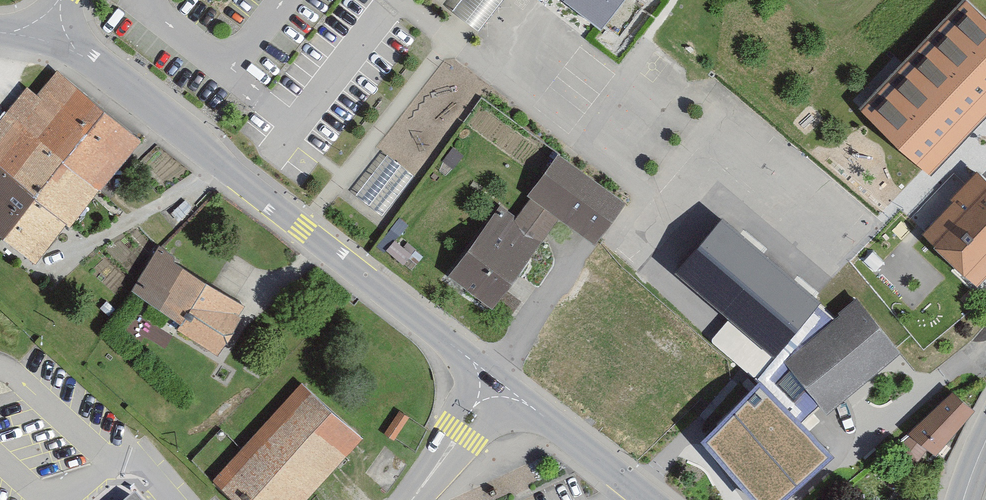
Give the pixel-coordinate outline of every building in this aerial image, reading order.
[(629,0),(561,0),(603,33),(629,0)] [(862,110),(930,175),(985,116),(985,20),(966,1),(862,110)] [(140,144),(57,74),(37,99),(25,89),(0,119),(0,238),(35,268),(140,144)] [(595,249),(626,206),(559,157),(527,201),(530,203),(517,220),(501,209),(448,282),(494,314),(559,224),(595,249)] [(976,175),(952,200),(956,203),(925,235),(980,287),(985,280),(985,184),(976,175)] [(775,357),(819,305),(742,240),(698,292),(775,357)] [(218,360),(247,308),(179,271),(182,266),(158,253),(133,298),(182,326),(176,337),(218,360)] [(904,355),(858,302),(786,366),(833,418),(904,355)] [(363,442),(301,386),(213,484),(232,499),(311,499),(363,442)] [(973,415),(952,397),(913,440),(935,459),(973,415)] [(400,417),(385,440),(394,446),(409,423),(400,417)]
